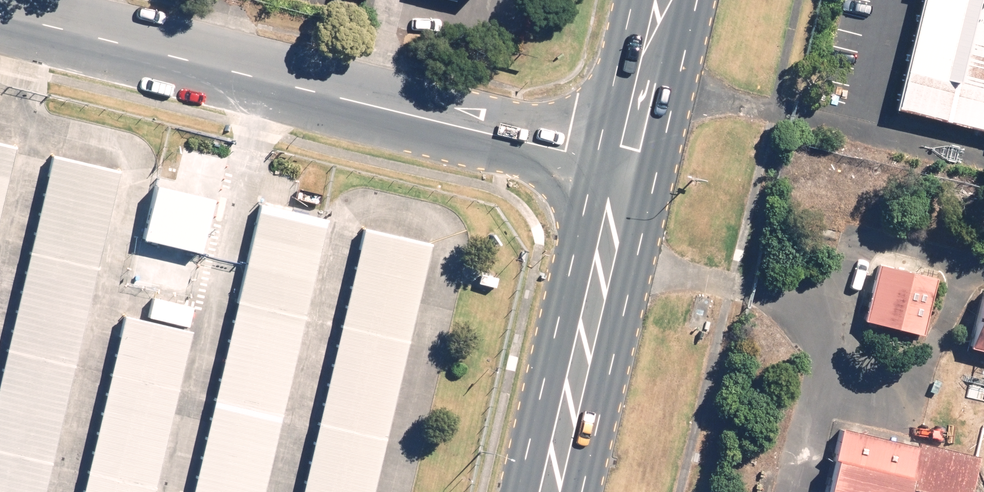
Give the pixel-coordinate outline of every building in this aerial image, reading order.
[(892,111),(983,134),(983,0),(919,0),(892,111)] [(0,147),(0,214),(15,150),(0,147)] [(50,157),(0,368),(0,491),(44,491),(119,173),(50,157)] [(214,186),(156,172),(140,243),(197,256),(214,186)] [(260,205),(193,491),(266,491),(329,221),(260,205)] [(363,229),(301,491),(374,491),(432,245),(363,229)] [(933,279),(877,266),(864,323),(920,336),(933,279)] [(971,350),(983,353),(983,293),(971,350)] [(124,316),(82,491),(152,491),(190,332),(124,316)] [(840,428),(825,491),(907,491),(908,488),(926,491),(968,491),(976,459),(840,428)]
